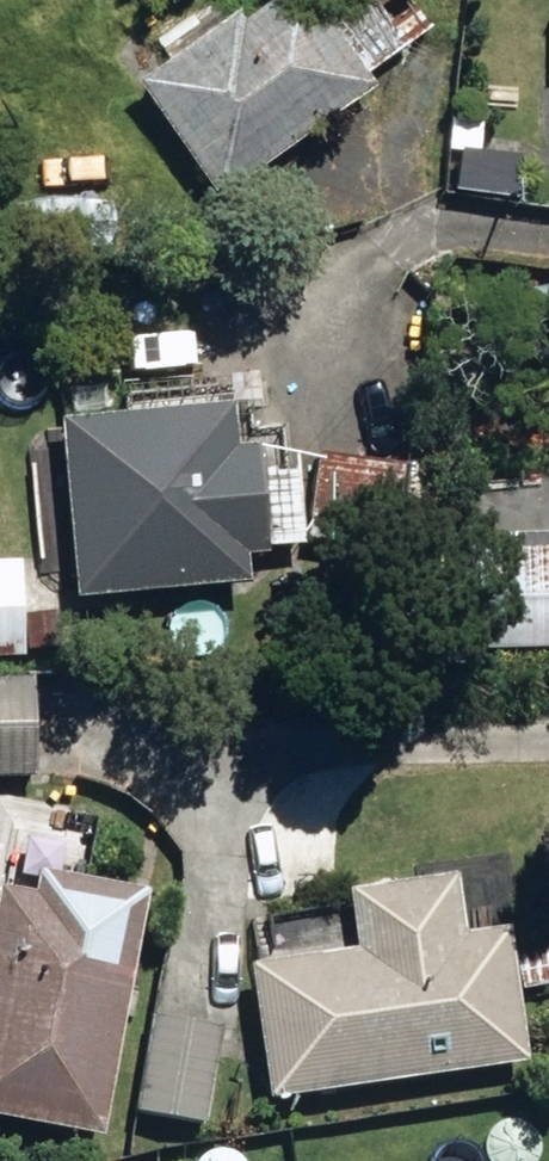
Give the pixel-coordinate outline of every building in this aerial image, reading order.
[(219,208),(374,96),(364,84),(429,37),(402,0),(307,0),(305,2),(303,0),(284,0),(242,31),(236,22),(136,94),(219,208)] [(453,196),(514,205),(518,166),(457,158),(453,196)] [(16,217),(16,263),(114,263),(114,216),(16,217)] [(63,425),(75,607),(246,597),(246,566),(263,564),(263,555),(300,552),(294,469),(256,472),(254,456),(239,456),(237,415),(63,425)] [(304,551),(395,563),(407,473),(317,461),(304,551)] [(548,656),(548,555),(476,555),(475,656),(548,656)] [(36,785),(35,709),(26,708),(21,567),(0,568),(0,786),(36,785)] [(102,1148),(149,899),(37,878),(33,908),(0,901),(0,1129),(102,1148)] [(247,979),(268,1110),(527,1070),(506,939),(462,945),(453,883),(346,901),(355,961),(247,979)] [(136,1120),(202,1132),(219,1035),(153,1023),(136,1120)]
